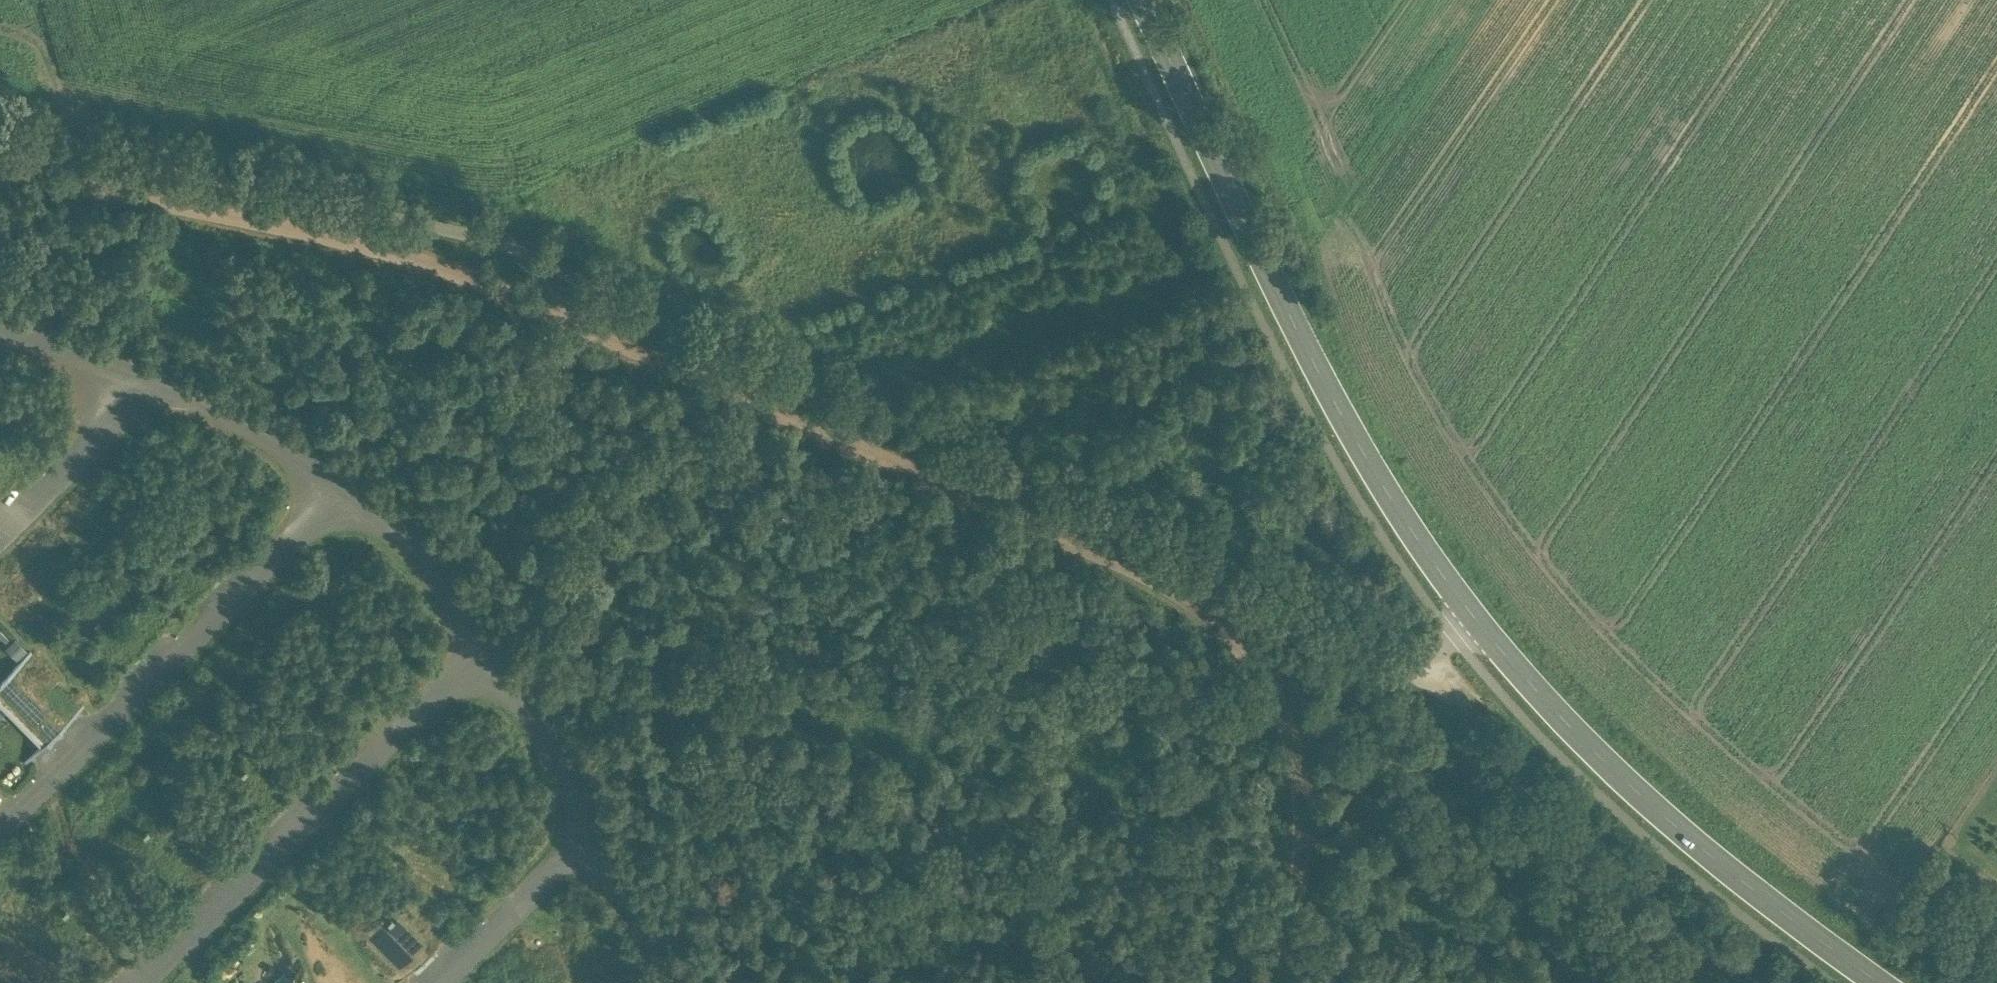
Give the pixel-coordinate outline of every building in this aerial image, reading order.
[(13,635),(6,646),(21,657),(28,646),(13,635)] [(14,669),(0,683),(0,699),(44,744),(65,723),(14,669)] [(439,942),(404,907),(382,928),(417,964),(439,942)] [(306,968),(291,982),(321,982),(306,968)]
